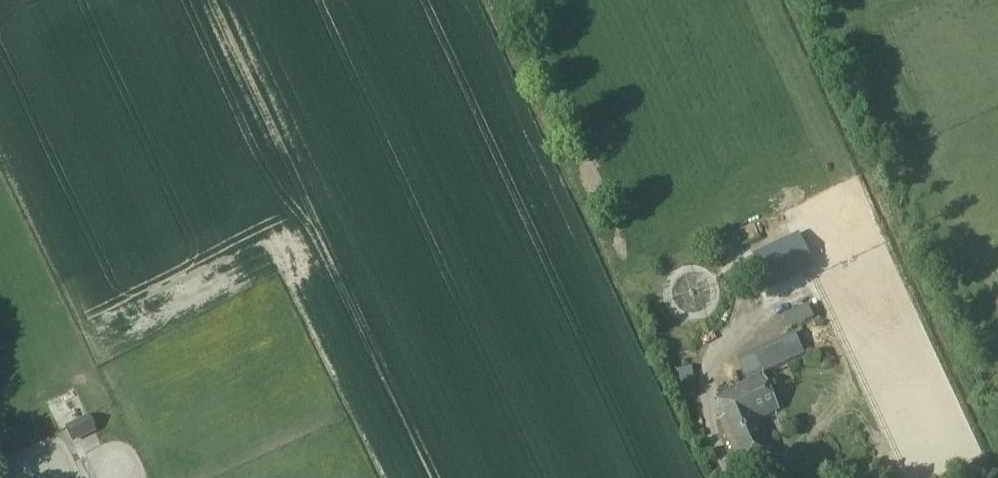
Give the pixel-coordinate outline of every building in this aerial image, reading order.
[(803,241),(757,261),(770,291),(816,271),(803,241)] [(787,344),(757,355),(764,373),(794,362),(787,344)] [(737,384),(753,376),(745,361),(730,369),(737,384)] [(763,376),(716,397),(726,418),(720,421),(739,464),(773,448),(760,419),(778,411),(763,376)] [(50,411),(75,402),(69,386),(44,396),(50,411)] [(87,417),(65,427),(71,438),(92,428),(87,417)]
